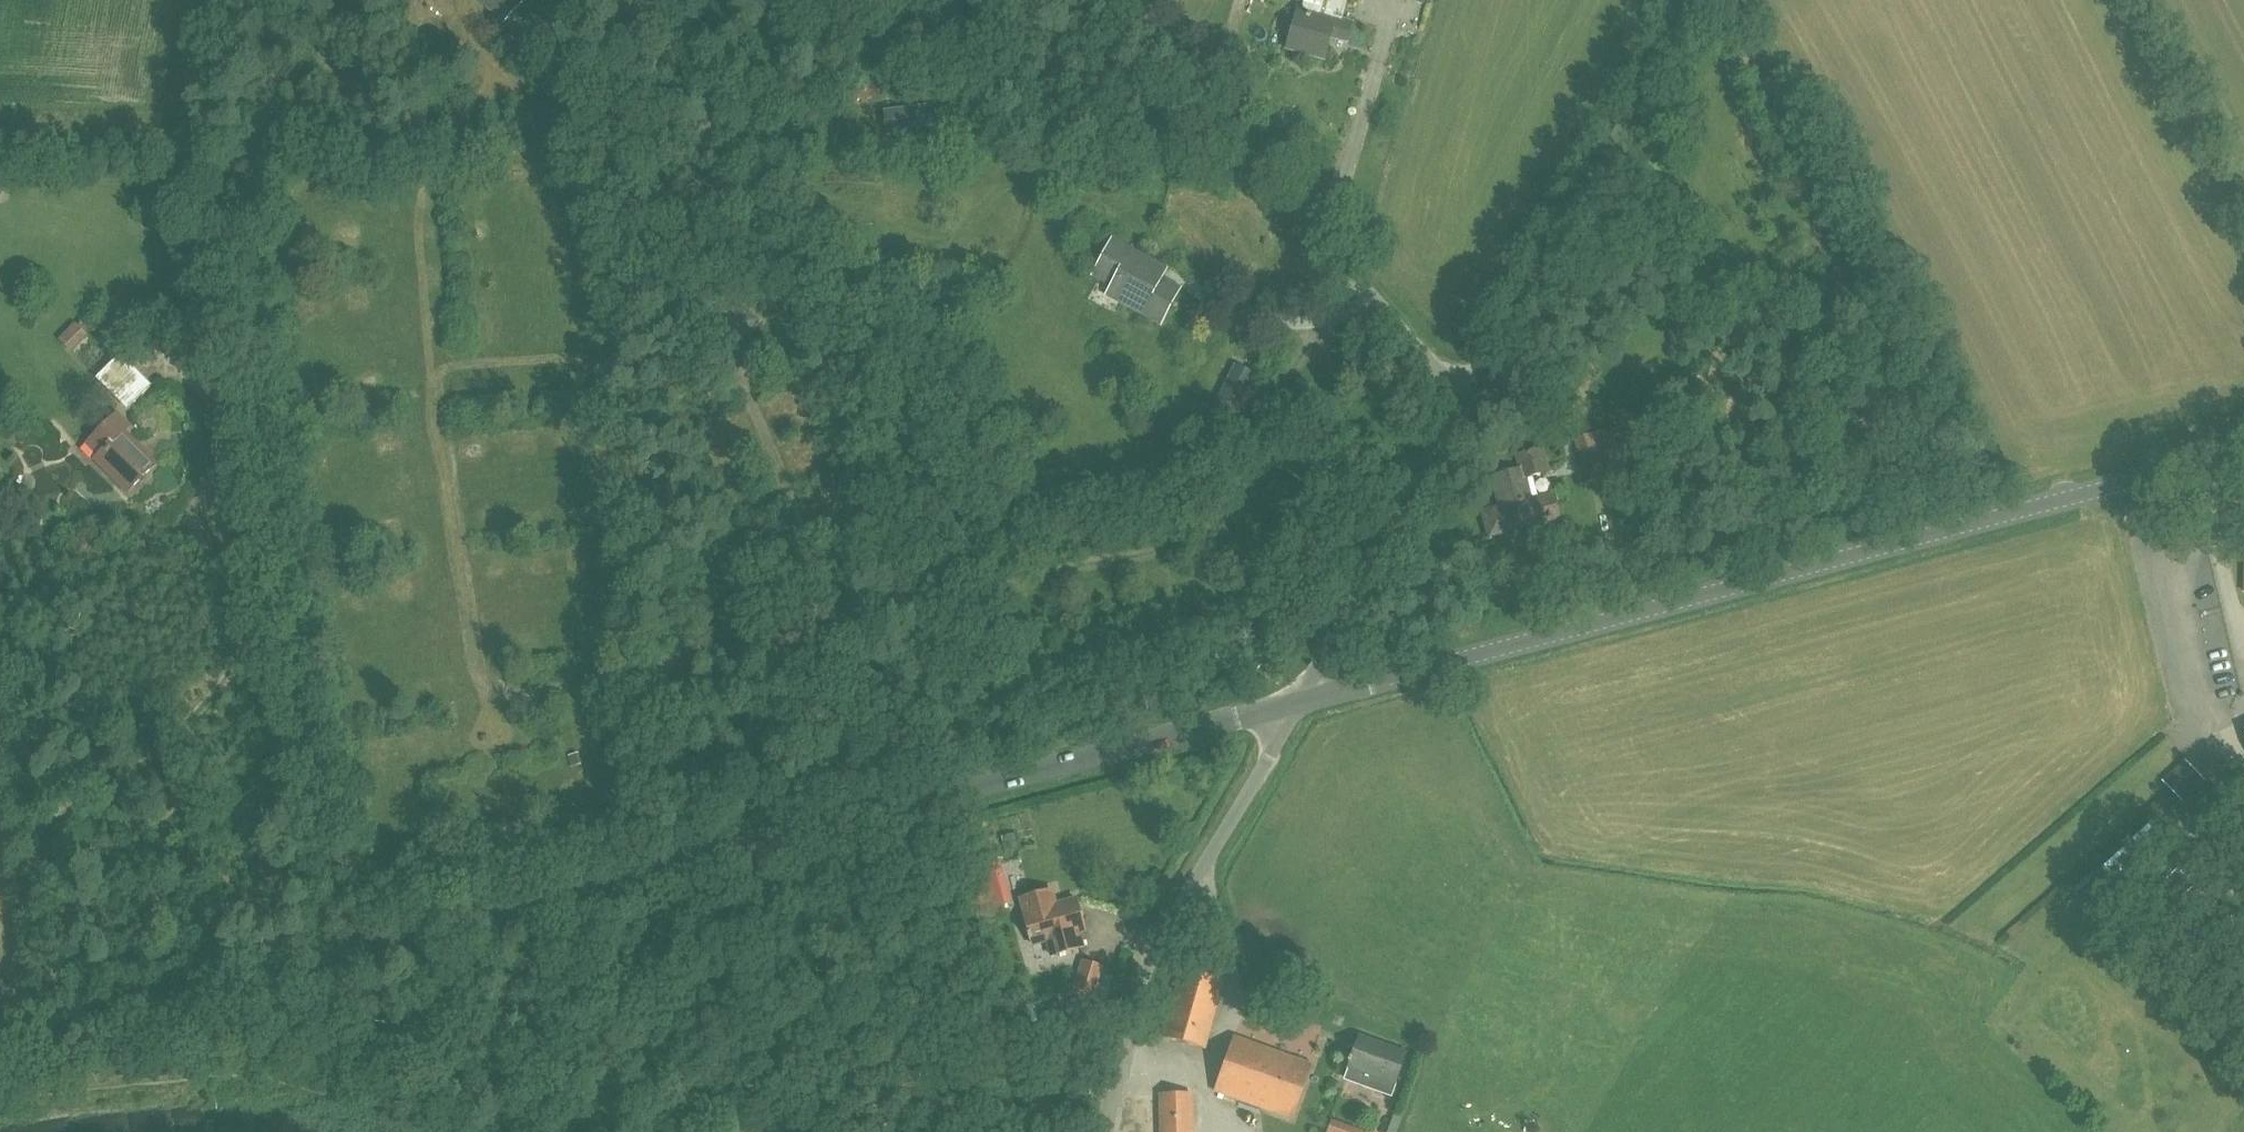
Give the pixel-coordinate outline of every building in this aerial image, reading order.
[(504,25),(504,24),(536,54),(570,19),(550,0),(477,0),(504,25)] [(1302,8),(1299,7),(1287,48),(1324,59),(1331,37),(1346,41),(1352,22),(1341,19),(1347,0),(1304,0),(1302,8)] [(933,102),(884,107),(886,127),(935,121),(933,102)] [(1161,324),(1180,290),(1151,274),(1157,265),(1113,241),(1094,275),(1126,293),(1121,303),(1161,324)] [(76,325),(60,340),(71,351),(87,336),(76,325)] [(151,386),(119,354),(97,376),(128,408),(151,386)] [(1259,379),(1235,367),(1211,414),(1235,427),(1259,379)] [(130,490),(155,466),(123,434),(128,429),(115,416),(96,434),(108,446),(104,449),(105,450),(98,457),(120,479),(119,480),(130,490)] [(1578,437),(1588,481),(1627,472),(1612,428),(1578,437)] [(1507,531),(1560,517),(1554,493),(1529,499),(1526,491),(1529,491),(1525,477),(1547,471),(1541,448),(1518,455),(1521,468),(1492,476),(1500,507),(1483,511),(1488,531),(1505,527),(1507,531)] [(2178,768),(2165,779),(2182,799),(2195,787),(2178,768)] [(2202,847),(2175,871),(2190,888),(2217,863),(2202,847)] [(1085,946),(1081,932),(1086,930),(1078,898),(1058,904),(1054,890),(1022,899),(1026,913),(1025,913),(1034,944),(1049,940),(1053,955),(1085,946)] [(1104,967),(1085,961),(1077,988),(1096,993),(1104,967)] [(1224,980),(1182,968),(1162,1036),(1205,1048),(1224,980)] [(1077,1028),(1077,1010),(1042,1011),(1043,1029),(1077,1028)] [(1292,1119),(1311,1064),(1234,1036),(1215,1091),(1292,1119)] [(1395,1084),(1406,1053),(1360,1036),(1348,1067),(1395,1084)] [(1192,1093),(1161,1094),(1161,1131),(1192,1131),(1192,1093)]
